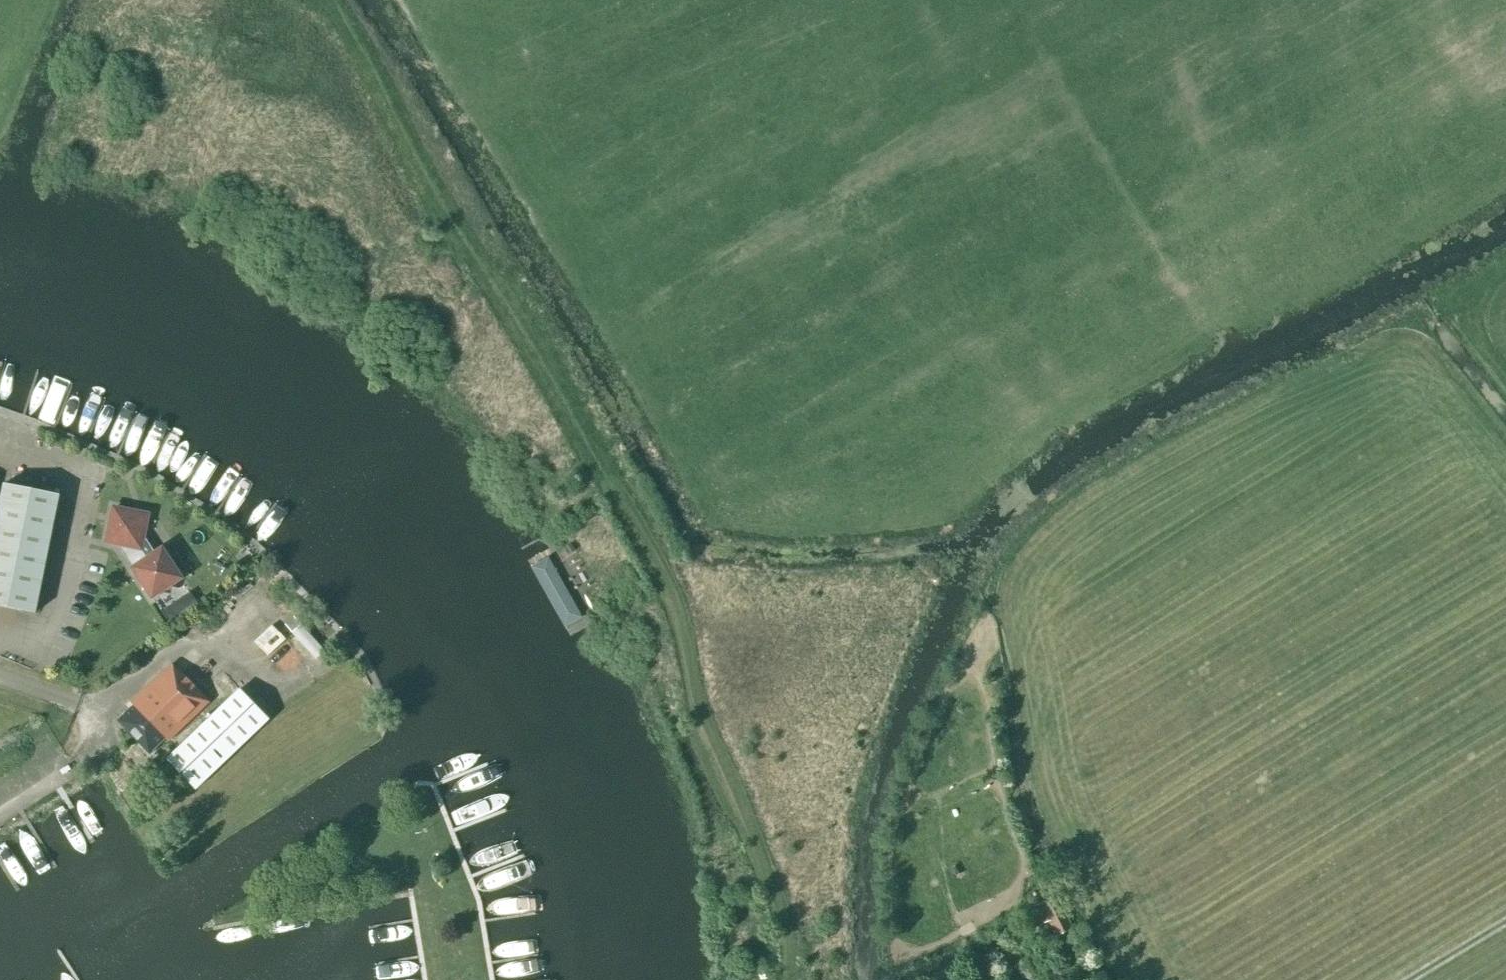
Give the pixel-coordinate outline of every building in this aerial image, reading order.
[(35,613),(59,495),(4,484),(0,504),(0,606),(35,613)] [(156,555),(156,554),(143,535),(147,515),(114,509),(107,542),(117,544),(134,570),(156,555)] [(571,545),(564,549),(568,555),(574,552),(571,545)] [(593,631),(545,546),(523,558),(571,643),(593,631)] [(156,555),(134,570),(152,597),(180,579),(162,550),(156,554),(156,555)] [(293,618),(285,625),(292,633),(300,625),(293,618)] [(134,706),(117,721),(131,735),(149,755),(166,739),(168,742),(209,703),(183,675),(182,676),(171,665),(131,703),(134,706)] [(176,750),(166,760),(194,789),(268,720),(263,716),(240,691),(218,712),(176,750)] [(1057,898),(1031,910),(1040,926),(1049,921),(1055,935),(1070,927),(1057,898)]
